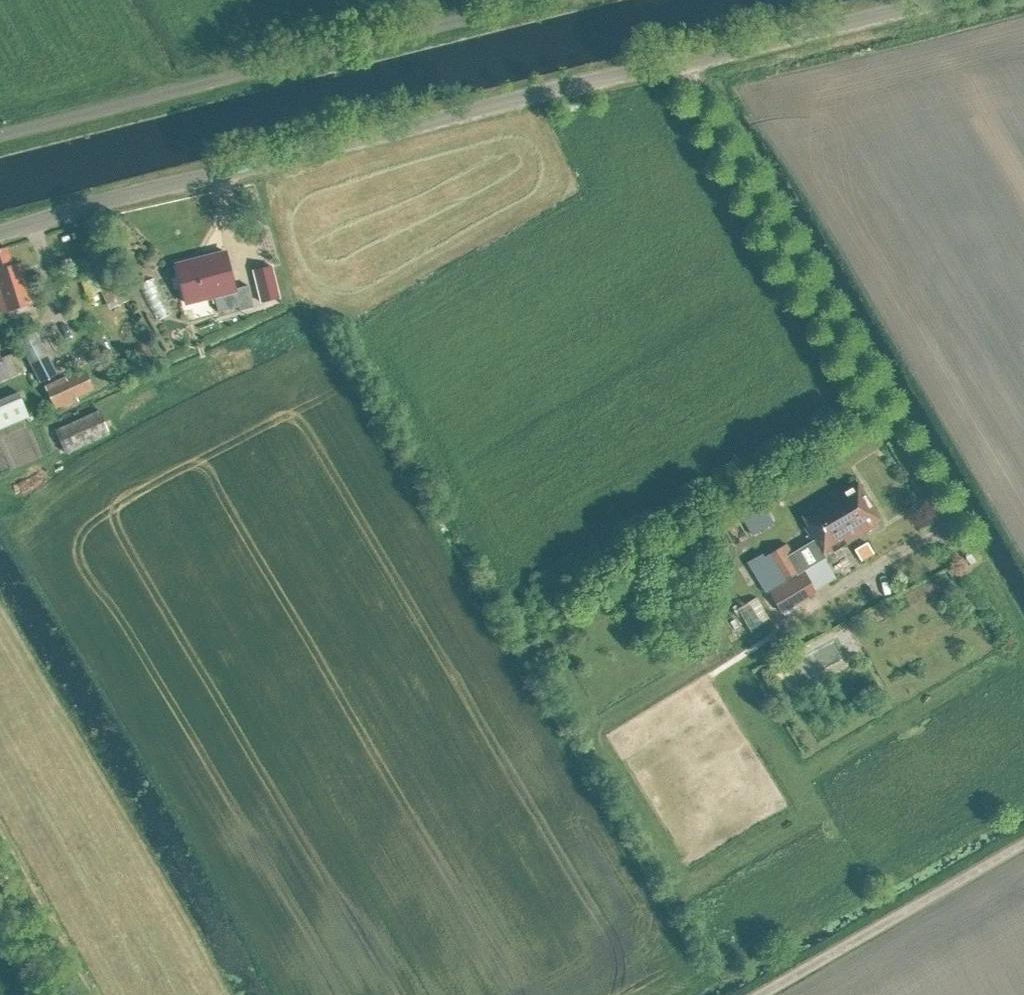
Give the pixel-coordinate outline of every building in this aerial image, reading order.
[(6,248),(0,250),(0,310),(1,312),(31,303),(20,264),(12,266),(6,248)] [(234,289),(225,252),(176,265),(186,304),(214,297),(218,313),(238,307),(239,311),(253,308),(248,286),(234,289)] [(111,265),(93,274),(110,310),(128,302),(111,265)] [(261,303),(280,298),(272,267),(253,272),(261,303)] [(39,382),(57,373),(36,331),(17,340),(39,382)] [(0,356),(9,377),(24,371),(15,350),(0,356)] [(9,377),(0,356),(0,355),(0,381),(9,377)] [(84,367),(45,385),(57,411),(79,401),(76,394),(93,387),(84,367)] [(29,417),(19,394),(0,402),(0,429),(29,417)] [(66,453),(109,434),(98,410),(56,429),(66,453)] [(762,554),(746,563),(764,593),(802,570),(823,558),(870,529),(868,526),(879,519),(857,483),(838,494),(836,491),(799,513),(808,527),(805,528),(812,541),(801,548),(792,553),(786,544),(763,557),(762,554)] [(751,536),(772,523),(754,492),(733,504),(751,536)] [(860,561),(872,554),(866,544),(855,551),(860,561)] [(802,571),(768,591),(770,594),(781,613),(815,592),(804,574),(802,571)] [(748,630),(759,624),(747,603),(737,609),(748,630)]
